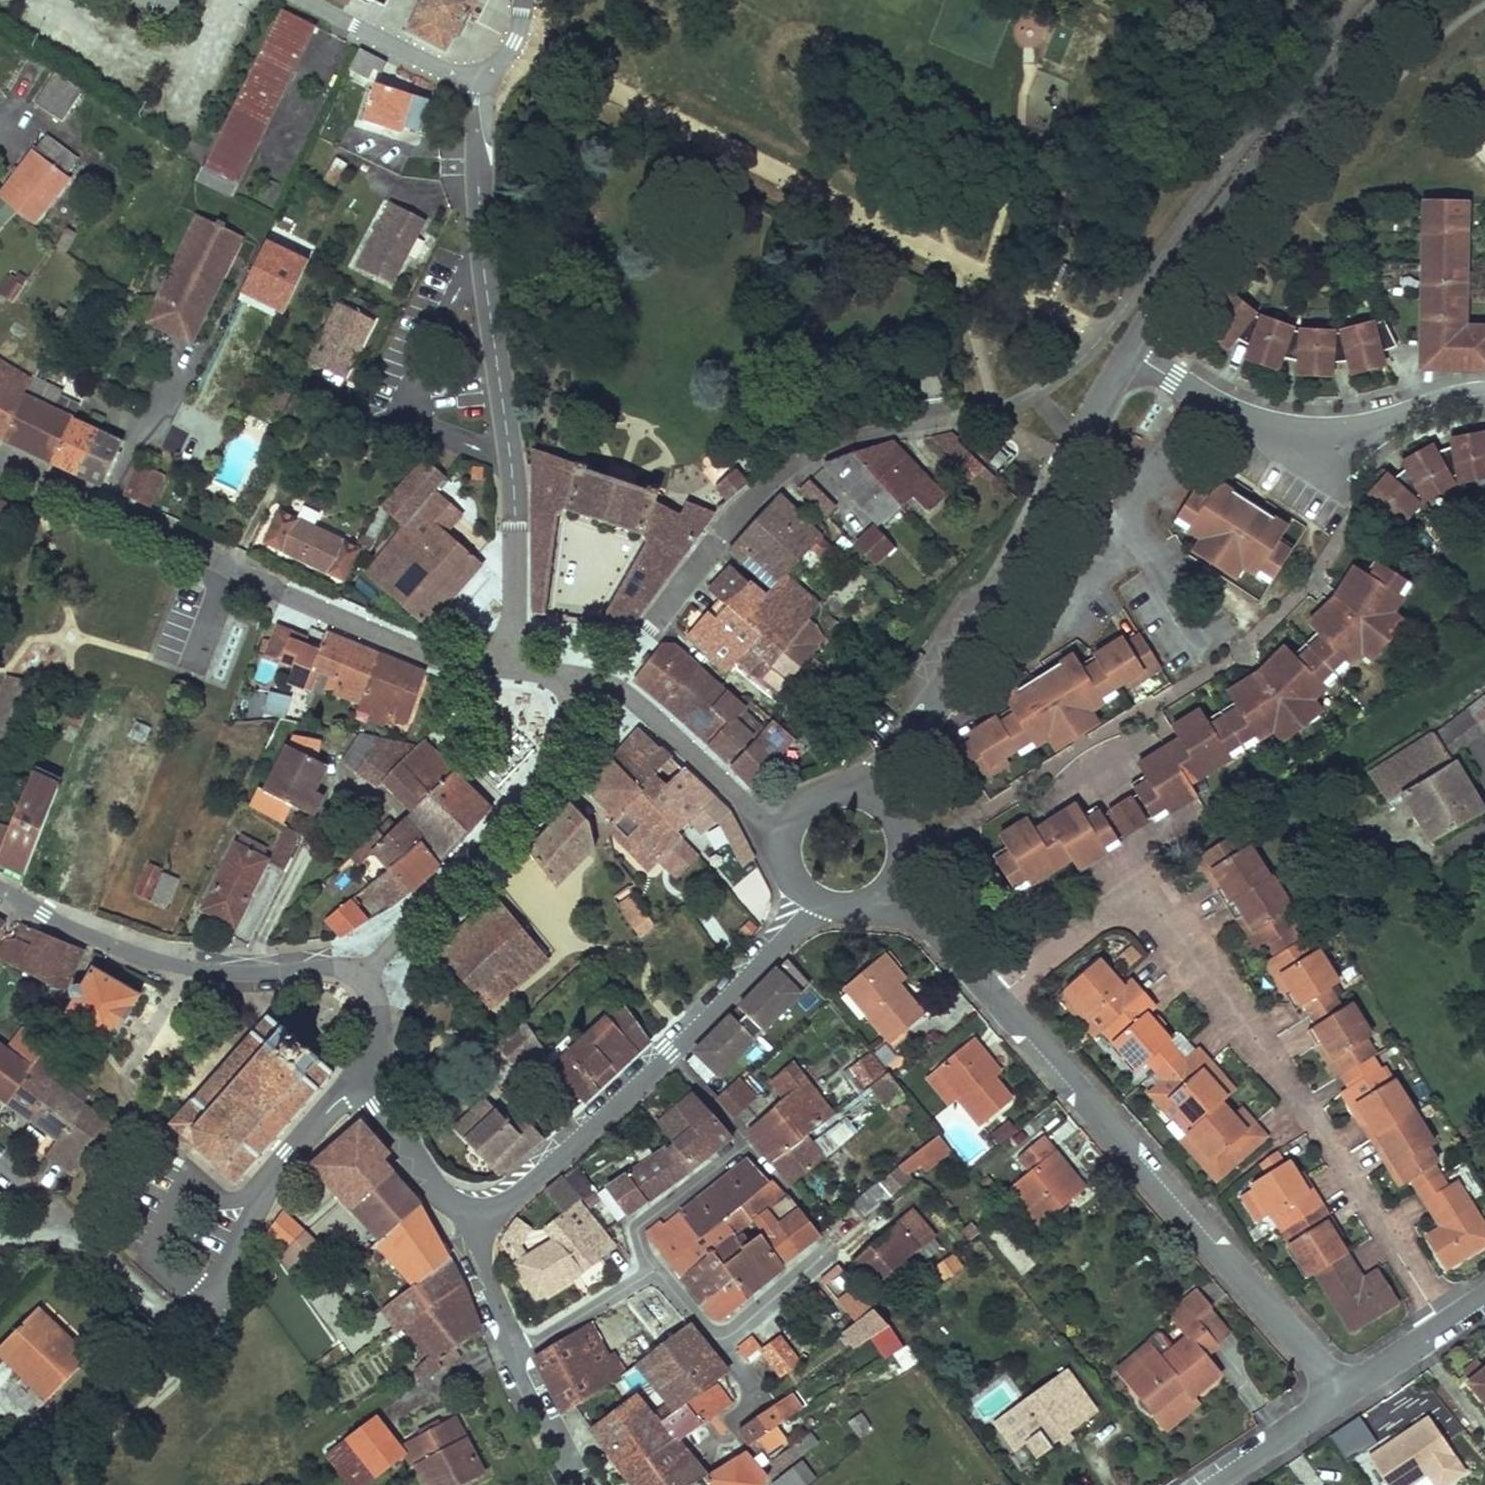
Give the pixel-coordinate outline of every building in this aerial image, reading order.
[(411,30),(444,47),(452,32),(459,35),(476,1),(474,0),(427,0),(411,30)] [(282,10),(197,182),(229,198),(315,26),(282,10)] [(1054,22),(1042,59),(1086,73),(1098,36),(1054,22)] [(360,48),(350,69),(369,78),(375,69),(382,72),(387,62),(360,48)] [(84,92),(55,73),(35,103),(64,122),(84,92)] [(429,103),(377,86),(365,123),(402,136),(405,128),(419,133),(426,110),(429,103)] [(47,137),(1,196),(8,204),(18,213),(23,218),(26,215),(35,222),(70,179),(66,175),(77,160),(47,137)] [(348,167),(336,160),(323,181),(336,188),(348,167)] [(381,217),(355,267),(391,286),(425,222),(389,202),(381,217)] [(1421,350),(1421,357),(1484,359),(1484,327),(1464,327),(1457,326),(1457,321),(1464,321),(1466,298),(1458,298),(1458,292),(1466,292),(1466,267),(1459,266),(1459,259),(1466,259),(1467,235),(1460,235),(1460,229),(1467,229),(1468,203),(1430,202),(1428,328),(1422,328),(1421,350)] [(18,213),(8,204),(0,213),(0,225),(4,229),(18,213)] [(217,224),(199,215),(175,265),(148,321),(164,330),(191,343),(242,237),(224,228),(217,224)] [(68,229),(57,247),(67,254),(79,235),(68,229)] [(14,304),(26,287),(12,277),(1,294),(3,295),(14,304)] [(1255,314),(1229,295),(1209,320),(1215,324),(1211,329),(1225,339),(1229,336),(1234,339),(1235,338),(1237,340),(1252,346),(1251,350),(1257,352),(1256,357),(1272,363),(1274,358),(1281,361),(1282,358),(1285,359),(1300,360),(1300,365),(1307,365),(1306,371),(1324,372),(1325,367),(1332,367),(1332,362),(1335,362),(1350,360),(1351,363),(1358,362),(1359,368),(1375,364),(1374,358),(1381,356),(1380,352),(1382,351),(1397,345),(1385,322),(1374,327),(1372,323),(1341,331),(1342,335),(1332,336),(1331,332),(1301,331),(1301,334),(1291,333),(1292,329),(1262,318),(1261,321),(1253,317),(1255,314)] [(308,358),(342,376),(344,377),(374,319),(371,318),(338,300),(308,358)] [(1228,347),(1234,339),(1229,336),(1225,339),(1211,329),(1215,324),(1209,320),(1203,328),(1228,347)] [(1257,352),(1251,350),(1247,359),(1278,369),(1281,361),(1274,358),(1272,363),(1256,357),(1257,352)] [(1351,363),(1353,374),(1384,367),(1381,356),(1374,358),(1375,364),(1359,368),(1358,362),(1351,363)] [(1421,357),(1420,372),(1484,374),(1484,359),(1421,357)] [(4,439),(24,396),(5,387),(15,369),(0,360),(0,437),(4,439)] [(1307,365),(1300,365),(1299,374),(1332,376),(1332,367),(1325,367),(1324,372),(1306,371),(1307,365)] [(32,380),(15,369),(5,387),(24,396),(32,380)] [(52,462),(72,423),(73,422),(53,412),(63,391),(33,377),(32,380),(24,396),(4,439),(52,462)] [(97,434),(72,423),(52,462),(77,474),(97,434)] [(953,432),(931,435),(954,458),(953,468),(968,483),(980,470),(985,465),(957,438),(959,436),(953,432)] [(120,445),(97,434),(77,474),(101,485),(120,445)] [(1484,434),(1477,435),(1478,442),(1484,442),(1484,434)] [(1404,463),(1408,469),(1394,479),(1389,485),(1383,480),(1364,501),(1392,525),(1415,500),(1413,498),(1421,492),(1422,494),(1450,477),(1458,472),(1459,475),(1484,470),(1484,442),(1478,442),(1477,435),(1453,439),(1454,446),(1437,453),(1435,454),(1429,456),(1426,451),(1404,463)] [(872,476),(901,506),(914,497),(928,512),(945,497),(895,444),(890,447),(886,441),(866,447),(852,452),(872,476)] [(533,614),(546,616),(558,523),(559,516),(562,513),(566,511),(570,511),(642,537),(645,539),(646,543),(644,547),(600,624),(630,628),(666,579),(691,546),(716,513),(687,502),(681,516),(657,502),(661,492),(650,488),(649,492),(587,471),(588,467),(532,448),(533,459),(532,462),(532,482),(533,614)] [(1432,448),(1426,451),(1429,456),(1435,454),(1432,448)] [(999,451),(988,462),(995,469),(1006,459),(999,451)] [(843,455),(823,462),(864,509),(866,507),(880,523),(901,506),(872,476),(852,452),(843,455)] [(425,458),(382,508),(390,516),(404,528),(420,509),(447,478),(425,458)] [(140,464),(125,496),(149,507),(164,475),(140,464)] [(985,465),(980,470),(993,483),(998,478),(985,465)] [(482,467),(472,466),(472,479),(481,480),(482,467)] [(716,487),(727,500),(737,491),(747,482),(737,469),(716,487)] [(1459,475),(1461,483),(1484,478),(1484,470),(1459,475)] [(1394,479),(1389,474),(1383,480),(1389,485),(1394,479)] [(1450,477),(1422,494),(1425,500),(1454,484),(1450,477)] [(808,479),(798,489),(825,516),(834,507),(808,479)] [(1187,531),(1201,540),(1243,568),(1257,577),(1262,570),(1275,579),(1292,554),(1277,544),(1282,538),(1288,528),(1261,510),(1247,502),(1219,483),(1212,494),(1209,499),(1195,491),(1178,517),(1191,526),(1187,531)] [(1199,485),(1195,491),(1209,499),(1212,494),(1199,485)] [(779,651),(807,618),(819,605),(787,576),(787,573),(811,547),(822,558),(832,548),(820,537),(810,527),(778,495),(762,512),(730,549),(773,588),(770,591),(764,597),(742,620),(758,635),(737,658),(746,666),(780,694),(798,672),(797,667),(779,651)] [(1420,504),(1415,500),(1392,525),(1398,529),(1420,504)] [(367,537),(376,542),(390,516),(382,508),(367,537)] [(438,525),(420,509),(404,528),(406,530),(421,543),(438,525)] [(361,549),(359,548),(280,511),(264,544),(344,582),(361,549)] [(1191,526),(1178,517),(1174,523),(1187,531),(1191,526)] [(816,521),(810,527),(820,537),(826,531),(816,521)] [(438,525),(421,543),(443,561),(420,586),(443,607),(482,564),(438,525)] [(874,527),(855,546),(873,564),(892,545),(874,527)] [(421,543),(406,530),(366,575),(426,626),(443,607),(420,586),(443,561),(421,543)] [(376,542),(367,537),(364,536),(359,548),(361,549),(370,554),(376,542)] [(1296,547),(1282,538),(1277,544),(1292,554),(1296,547)] [(1207,560),(1223,570),(1236,578),(1243,568),(1201,540),(1194,551),(1207,560)] [(1371,578),(1382,564),(1375,559),(1365,574),(1371,578)] [(1313,699),(1325,688),(1319,682),(1331,671),(1344,660),(1349,666),(1363,652),(1373,661),(1404,623),(1393,614),(1404,601),(1397,596),(1407,582),(1382,564),(1371,578),(1365,574),(1357,568),(1337,594),(1340,597),(1333,605),(1331,603),(1308,625),(1316,633),(1322,640),(1311,650),(1299,661),(1294,656),(1287,649),(1264,669),(1267,673),(1258,680),(1255,676),(1228,694),(1234,704),(1238,711),(1225,718),(1210,727),(1206,720),(1200,711),(1172,729),(1181,743),(1168,751),(1166,748),(1138,766),(1145,776),(1148,782),(1135,790),(1150,816),(1165,808),(1169,814),(1197,796),(1187,779),(1190,781),(1194,782),(1198,779),(1200,774),(1202,777),(1229,760),(1225,753),(1241,743),(1254,735),(1258,741),(1274,731),(1283,743),(1323,711),(1313,699)] [(709,591),(719,601),(726,607),(749,583),(731,566),(709,591)] [(1262,570),(1257,577),(1271,586),(1275,579),(1262,570)] [(1414,587),(1407,582),(1397,596),(1404,601),(1414,587)] [(726,670),(737,658),(758,635),(742,620),(764,597),(749,583),(726,607),(719,601),(688,635),(726,670)] [(779,651),(797,667),(823,637),(818,633),(816,626),(807,618),(779,651)] [(270,641),(265,655),(280,661),(293,630),(278,624),(270,641)] [(293,630),(280,661),(295,667),(290,681),(321,695),(324,688),(360,702),(378,654),(325,633),(321,642),(318,651),(304,646),(308,637),(293,630)] [(1306,644),(1311,650),(1322,640),(1316,633),(1306,644)] [(1084,672),(1080,666),(1075,657),(1046,674),(1034,682),(1005,700),(1011,710),(1015,717),(1001,725),(998,718),(981,730),(969,737),(973,743),(958,752),(978,784),(994,775),(990,769),(1005,760),(1018,751),(1032,742),(1035,748),(1049,739),(1092,712),(1104,705),(1100,699),(1115,690),(1128,681),(1142,673),(1146,679),(1162,669),(1142,636),(1127,645),(1124,640),(1095,657),(1099,664),(1084,672)] [(259,652),(265,655),(270,641),(264,639),(259,652)] [(685,685),(700,668),(675,645),(661,644),(634,678),(666,706),(685,685)] [(1306,644),(1294,656),(1299,661),(1311,650),(1306,644)] [(382,719),(388,721),(392,723),(394,716),(406,720),(424,672),(378,654),(360,702),(385,712),(382,719)] [(1099,664),(1095,657),(1080,666),(1084,672),(1099,664)] [(737,658),(726,670),(738,674),(746,666),(737,658)] [(815,659),(807,669),(815,676),(823,666),(815,659)] [(1331,671),(1336,677),(1349,666),(1344,660),(1331,671)] [(727,692),(700,668),(685,685),(712,709),(727,692)] [(1336,677),(1331,671),(1319,682),(1325,688),(1336,677)] [(1142,673),(1128,681),(1132,687),(1146,679),(1142,673)] [(8,676),(0,698),(0,755),(2,756),(31,681),(8,676)] [(666,706),(728,762),(753,735),(736,719),(745,709),(736,701),(727,692),(712,709),(685,685),(666,706)] [(283,695),(255,688),(252,702),(279,709),(283,695)] [(1100,699),(1104,705),(1119,696),(1115,690),(1100,699)] [(743,694),(736,701),(745,709),(751,702),(743,694)] [(1484,731),(1484,697),(1468,711),(1484,732),(1484,731)] [(385,712),(360,702),(357,710),(369,714),(366,721),(384,728),(388,721),(382,719),(385,712)] [(287,717),(302,719),(305,706),(290,703),(287,717)] [(1221,711),(1225,718),(1238,711),(1234,704),(1221,711)] [(1011,710),(998,718),(1001,725),(1015,717),(1011,710)] [(1221,711),(1206,720),(1210,727),(1225,718),(1221,711)] [(1484,732),(1468,711),(1451,724),(1466,746),(1484,732)] [(1092,712),(1049,739),(1056,751),(1068,743),(1086,732),(1098,724),(1092,712)] [(295,722),(280,720),(266,748),(279,754),(295,722)] [(752,785),(796,739),(773,720),(762,733),(762,738),(734,768),(752,785)] [(1461,750),(1466,746),(1451,724),(1445,729),(1461,750)] [(493,787),(534,751),(514,728),(473,765),(493,787)] [(641,729),(613,760),(642,792),(652,805),(682,769),(641,729)] [(1433,734),(1369,776),(1390,806),(1406,796),(1433,842),(1483,812),(1450,758),(1461,750),(1445,729),(1435,736),(1433,734)] [(419,745),(361,735),(343,761),(377,786),(383,781),(413,811),(455,772),(423,740),(421,742),(419,745)] [(1241,743),(1245,749),(1258,741),(1254,735),(1241,743)] [(1021,757),(1035,748),(1032,742),(1018,751),(1021,757)] [(1225,753),(1229,760),(1245,749),(1241,743),(1225,753)] [(315,775),(322,763),(288,746),(265,792),(313,816),(323,795),(315,791),(322,779),(315,775)] [(613,760),(586,790),(616,818),(642,792),(613,760)] [(990,769),(994,775),(1008,766),(1005,760),(990,769)] [(329,766),(322,763),(315,775),(322,779),(329,766)] [(0,843),(0,860),(22,869),(60,779),(32,767),(8,825),(0,843)] [(682,769),(652,805),(676,831),(713,798),(682,769)] [(413,811),(404,820),(423,842),(441,863),(492,809),(455,772),(413,811)] [(1131,784),(1135,790),(1148,782),(1145,776),(1131,784)] [(611,822),(611,829),(648,867),(659,857),(680,836),(676,831),(652,805),(642,792),(616,818),(611,822)] [(1132,800),(1112,813),(1124,833),(1144,821),(1132,800)] [(557,888),(594,847),(595,846),(591,824),(572,805),(530,850),(548,875),(557,888)] [(1027,879),(1031,885),(1058,868),(1056,865),(1063,865),(1069,855),(1078,870),(1107,853),(1104,847),(1117,838),(1102,812),(1086,822),(1082,815),(1076,805),(1048,822),(1051,827),(1038,835),(1028,819),(999,837),(1010,853),(995,862),(1012,888),(1027,879)] [(1098,806),(1082,815),(1086,822),(1102,812),(1098,806)] [(1165,808),(1150,816),(1154,823),(1169,814),(1165,808)] [(389,819),(378,829),(385,837),(396,827),(389,819)] [(390,869),(423,842),(404,820),(396,827),(385,837),(378,829),(351,855),(359,864),(376,852),(390,869)] [(305,836),(290,828),(271,863),(287,871),(305,836)] [(690,829),(681,837),(692,849),(700,841),(690,829)] [(1217,890),(1226,904),(1270,877),(1250,846),(1243,849),(1234,834),(1203,853),(1224,886),(1217,890)] [(680,836),(659,857),(675,873),(696,853),(692,849),(681,837),(680,836)] [(266,850),(240,837),(202,910),(236,927),(248,904),(246,903),(267,862),(262,859),(266,850)] [(1104,847),(1107,853),(1121,844),(1117,838),(1104,847)] [(399,903),(441,863),(423,842),(390,869),(373,882),(384,896),(392,908),(399,903)] [(1211,880),(1217,890),(1224,886),(1203,853),(1196,857),(1211,880)] [(162,869),(150,864),(137,895),(148,899),(162,869)] [(177,880),(164,874),(152,902),(165,908),(177,880)] [(1264,945),(1267,943),(1291,928),(1295,926),(1286,911),(1293,908),(1273,876),(1270,877),(1226,904),(1235,919),(1244,914),(1264,945)] [(1027,879),(1012,888),(1016,894),(1031,885),(1027,879)] [(373,882),(364,889),(375,902),(384,896),(373,882)] [(617,900),(637,934),(654,925),(634,890),(617,900)] [(343,937),(369,922),(351,899),(326,918),(340,935),(343,937)] [(490,1007),(550,959),(502,899),(439,952),(490,1007)] [(1235,919),(1242,930),(1244,929),(1257,949),(1264,945),(1244,914),(1235,919)] [(731,928),(746,938),(754,926),(739,916),(731,928)] [(23,925),(17,941),(9,939),(0,951),(0,958),(48,985),(58,966),(68,943),(23,925)] [(1267,943),(1275,956),(1299,941),(1291,928),(1267,943)] [(1304,1004),(1337,984),(1339,982),(1320,950),(1312,954),(1303,939),(1299,941),(1275,956),(1271,958),(1292,994),(1285,997),(1293,1010),(1304,1004)] [(58,966),(73,973),(85,950),(68,943),(58,966)] [(102,957),(93,953),(91,959),(99,963),(102,957)] [(885,954),(877,961),(897,984),(905,978),(885,954)] [(732,1015),(687,1063),(710,1085),(720,1074),(721,1075),(810,983),(788,957),(740,1007),(747,1014),(740,1022),(732,1015)] [(1263,963),(1285,997),(1292,994),(1271,958),(1263,963)] [(925,1015),(897,984),(877,961),(845,987),(891,1043),(925,1015)] [(1099,961),(1065,990),(1089,1018),(1081,1024),(1093,1038),(1102,1030),(1143,994),(1131,980),(1122,988),(1117,982),(1108,972),(1099,961)] [(73,973),(58,966),(48,985),(63,994),(73,973)] [(141,995),(93,968),(82,986),(76,987),(72,989),(69,993),(70,998),(73,1002),(63,1018),(109,1047),(125,1021),(141,995)] [(1112,968),(1108,972),(1117,982),(1121,979),(1112,968)] [(1304,1004),(1310,1014),(1335,999),(1343,994),(1337,984),(1304,1004)] [(1057,997),(1081,1024),(1089,1018),(1065,990),(1057,997)] [(1148,1062),(1156,1071),(1188,1043),(1180,1034),(1169,1043),(1159,1031),(1150,1021),(1145,1015),(1154,1007),(1143,994),(1102,1030),(1138,1070),(1148,1062)] [(1351,1004),(1342,1010),(1335,999),(1310,1014),(1317,1025),(1306,1032),(1314,1045),(1320,1042),(1341,1076),(1373,1057),(1375,1056),(1365,1039),(1371,1036),(1351,1004)] [(583,1102),(597,1089),(590,1081),(609,1063),(616,1071),(651,1040),(624,1002),(558,1063),(552,1068),(583,1102)] [(747,1014),(740,1007),(732,1015),(740,1022),(747,1014)] [(236,1184),(333,1074),(319,1061),(321,1059),(285,1027),(283,1029),(269,1016),(268,1016),(227,1062),(194,1099),(192,1097),(168,1124),(236,1184)] [(1155,1017),(1150,1021),(1159,1031),(1163,1027),(1155,1017)] [(522,1020),(497,1043),(522,1069),(526,1065),(541,1052),(545,1048),(522,1020)] [(25,1029),(7,1053),(0,1047),(0,1096),(65,1145),(81,1157),(105,1123),(62,1093),(31,1070),(37,1062),(68,1085),(76,1075),(27,1030),(25,1029)] [(1012,1101),(992,1077),(988,1072),(995,1066),(973,1040),(927,1077),(950,1104),(958,1098),(981,1126),(1012,1101)] [(1320,1042),(1314,1045),(1336,1080),(1341,1076),(1320,1042)] [(1156,1071),(1164,1080),(1149,1093),(1172,1120),(1167,1124),(1180,1140),(1222,1103),(1226,1099),(1214,1086),(1202,1072),(1211,1064),(1198,1050),(1196,1052),(1188,1043),(1156,1071)] [(859,1051),(864,1059),(871,1054),(865,1047),(859,1051)] [(541,1052),(526,1065),(531,1071),(546,1058),(541,1052)] [(871,1054),(864,1059),(844,1072),(853,1085),(861,1080),(865,1085),(885,1071),(871,1054)] [(1378,1064),(1373,1057),(1341,1076),(1347,1087),(1340,1091),(1354,1115),(1360,1124),(1369,1139),(1414,1112),(1394,1079),(1388,1084),(1376,1066),(1378,1064)] [(31,1070),(62,1093),(68,1085),(37,1062),(31,1070)] [(590,1081),(597,1089),(616,1071),(609,1063),(590,1081)] [(1223,1078),(1211,1064),(1202,1072),(1214,1086),(1223,1078)] [(773,1081),(786,1097),(805,1080),(806,1080),(792,1065),(773,1081)] [(999,1072),(995,1066),(988,1072),(992,1077),(999,1072)] [(887,1073),(872,1085),(888,1106),(904,1093),(887,1073)] [(754,1098),(738,1079),(717,1097),(734,1116),(754,1098)] [(786,1097),(749,1128),(773,1161),(777,1159),(803,1140),(802,1138),(834,1114),(805,1080),(786,1097)] [(733,1137),(694,1093),(677,1108),(681,1114),(662,1129),(674,1143),(692,1167),(716,1150),(733,1137)] [(487,1098),(457,1125),(501,1173),(504,1171),(510,1167),(516,1162),(532,1147),(487,1098)] [(905,1102),(898,1107),(904,1116),(911,1111),(905,1102)] [(1222,1103),(1180,1140),(1216,1180),(1266,1137),(1254,1123),(1245,1130),(1232,1115),(1222,1103)] [(658,1123),(662,1129),(681,1114),(677,1108),(658,1123)] [(1245,1130),(1254,1123),(1240,1108),(1232,1115),(1245,1130)] [(1417,1192),(1440,1177),(1434,1166),(1437,1164),(1428,1148),(1434,1144),(1414,1112),(1369,1139),(1379,1154),(1386,1150),(1405,1183),(1411,1180),(1417,1192)] [(825,1154),(858,1133),(846,1115),(813,1136),(825,1154)] [(1008,1116),(989,1129),(1000,1144),(1018,1131),(1008,1116)] [(314,1166),(380,1240),(423,1206),(421,1202),(384,1161),(390,1156),(361,1124),(314,1166)] [(947,1145),(938,1135),(920,1150),(928,1160),(947,1145)] [(823,1159),(805,1137),(803,1140),(777,1159),(780,1164),(785,1177),(791,1185),(796,1181),(818,1162),(823,1159)] [(862,1137),(845,1143),(852,1162),(869,1156),(862,1137)] [(1042,1137),(1017,1157),(1029,1172),(1008,1189),(1040,1226),(1084,1188),(1042,1137)] [(628,1173),(648,1200),(692,1167),(674,1143),(628,1173)] [(70,1171),(81,1157),(65,1145),(54,1159),(70,1171)] [(1386,1150),(1379,1154),(1385,1165),(1398,1187),(1405,1183),(1386,1150)] [(1288,1162),(1284,1164),(1277,1151),(1273,1153),(1260,1165),(1266,1175),(1250,1184),(1252,1188),(1268,1213),(1270,1217),(1276,1214),(1284,1228),(1285,1228),(1322,1205),(1313,1190),(1307,1193),(1296,1176),(1288,1162)] [(714,1186),(696,1200),(717,1225),(724,1220),(735,1234),(741,1229),(753,1219),(783,1195),(749,1158),(714,1186)] [(785,1177),(780,1164),(777,1159),(773,1161),(785,1177)] [(915,1176),(904,1163),(885,1178),(896,1191),(915,1176)] [(626,1211),(629,1215),(648,1200),(628,1173),(597,1193),(595,1190),(584,1197),(597,1214),(608,1207),(616,1218),(626,1211)] [(1303,1173),(1296,1176),(1307,1193),(1313,1190),(1303,1173)] [(614,1244),(561,1175),(545,1190),(563,1213),(545,1227),(554,1240),(527,1256),(516,1263),(537,1298),(581,1270),(614,1244)] [(1440,1177),(1417,1192),(1423,1201),(1429,1197),(1445,1224),(1439,1228),(1425,1236),(1446,1269),(1484,1245),(1484,1227),(1457,1181),(1446,1187),(1440,1177)] [(896,1191),(885,1178),(881,1181),(856,1202),(867,1215),(896,1191)] [(1260,1217),(1268,1213),(1252,1188),(1245,1192),(1260,1217)] [(943,1191),(936,1196),(941,1203),(948,1197),(943,1191)] [(10,1202),(0,1194),(0,1213),(10,1202)] [(783,1195),(753,1219),(786,1263),(821,1235),(809,1219),(800,1208),(797,1210),(785,1194),(783,1195)] [(1423,1201),(1431,1215),(1439,1228),(1445,1224),(1429,1197),(1423,1201)] [(696,1200),(680,1213),(700,1238),(717,1225),(696,1200)] [(1313,1273),(1341,1256),(1345,1253),(1337,1239),(1325,1220),(1329,1217),(1322,1205),(1285,1228),(1292,1240),(1287,1243),(1308,1276),(1313,1273)] [(378,1243),(418,1287),(419,1288),(451,1260),(423,1206),(380,1240),(378,1243)] [(934,1235),(913,1210),(897,1223),(918,1248),(934,1235)] [(290,1248),(305,1233),(284,1211),(270,1228),(290,1248)] [(621,1221),(629,1215),(626,1211),(616,1218),(621,1221)] [(700,1238),(680,1213),(664,1225),(660,1220),(646,1231),(678,1271),(695,1292),(704,1303),(735,1280),(713,1251),(735,1234),(724,1220),(717,1225),(700,1238)] [(1325,1220),(1337,1239),(1342,1237),(1329,1217),(1325,1220)] [(527,1256),(516,1238),(523,1233),(514,1218),(512,1221),(507,1227),(502,1234),(501,1237),(516,1263),(527,1256)] [(918,1248),(897,1223),(856,1259),(878,1284),(918,1248)] [(741,1229),(735,1234),(739,1239),(745,1235),(741,1229)] [(305,1233),(290,1248),(282,1256),(299,1274),(324,1251),(305,1233)] [(746,1295),(783,1267),(759,1236),(750,1242),(745,1235),(739,1239),(735,1234),(713,1251),(735,1280),(746,1295)] [(919,1251),(931,1262),(943,1249),(932,1238),(919,1251)] [(1358,1283),(1364,1279),(1348,1252),(1345,1253),(1341,1256),(1358,1283)] [(954,1254),(935,1267),(943,1278),(961,1265),(954,1254)] [(1341,1256),(1313,1273),(1351,1332),(1396,1304),(1377,1272),(1364,1279),(1358,1283),(1341,1256)] [(385,1310),(400,1333),(409,1326),(464,1286),(456,1268),(451,1260),(419,1288),(418,1287),(385,1310)] [(735,1280),(704,1303),(713,1314),(717,1317),(720,1318),(724,1317),(748,1298),(746,1295),(735,1280)] [(458,1352),(463,1349),(461,1345),(482,1330),(469,1295),(464,1286),(409,1326),(430,1356),(422,1363),(427,1371),(421,1375),(425,1380),(442,1368),(439,1363),(444,1359),(450,1368),(463,1358),(458,1352)] [(1148,1342),(1123,1362),(1136,1378),(1130,1382),(1154,1410),(1152,1411),(1166,1427),(1192,1406),(1186,1400),(1192,1395),(1220,1373),(1205,1355),(1217,1345),(1215,1342),(1196,1320),(1209,1309),(1211,1308),(1197,1291),(1170,1314),(1187,1335),(1160,1357),(1148,1342)] [(38,1308),(0,1347),(0,1353),(48,1401),(91,1358),(64,1333),(60,1336),(54,1331),(58,1327),(38,1308)] [(1228,1331),(1209,1309),(1196,1320),(1215,1342),(1228,1331)] [(889,1325),(874,1310),(855,1323),(845,1330),(857,1348),(889,1325)] [(845,1330),(855,1323),(850,1317),(838,1326),(843,1332),(845,1330)] [(608,1356),(591,1322),(579,1329),(535,1355),(564,1413),(620,1375),(626,1371),(614,1353),(608,1356)] [(664,1342),(699,1389),(727,1370),(689,1324),(664,1342)] [(64,1333),(58,1327),(54,1331),(60,1336),(64,1333)] [(751,1335),(736,1347),(745,1358),(761,1346),(751,1335)] [(762,1349),(782,1375),(799,1363),(780,1337),(762,1349)] [(633,1393),(616,1407),(618,1409),(624,1405),(638,1424),(668,1402),(675,1412),(702,1393),(701,1391),(699,1389),(664,1342),(626,1371),(620,1375),(633,1393)] [(1136,1378),(1123,1362),(1117,1367),(1130,1382),(1136,1378)] [(1071,1409),(1086,1397),(1066,1370),(1011,1409),(1032,1437),(1025,1441),(1038,1459),(1053,1448),(1052,1446),(1082,1423),(1080,1421),(1071,1409)] [(1472,1382),(1484,1399),(1484,1372),(1472,1382)] [(676,1441),(678,1442),(732,1404),(717,1383),(702,1393),(675,1412),(661,1422),(676,1441)] [(1197,1401),(1192,1395),(1186,1400),(1192,1406),(1197,1401)] [(1096,1410),(1086,1397),(1071,1409),(1080,1421),(1096,1410)] [(616,1407),(591,1427),(634,1484),(667,1484),(663,1480),(649,1460),(676,1441),(661,1422),(675,1412),(668,1402),(638,1424),(624,1405),(618,1409),(616,1407)] [(758,1416),(740,1429),(750,1443),(769,1431),(779,1424),(788,1418),(780,1407),(777,1403),(758,1416)] [(792,1416),(784,1405),(780,1407),(788,1418),(792,1416)] [(1032,1437),(1011,1409),(1003,1416),(1022,1443),(1025,1441),(1032,1437)] [(860,1413),(848,1421),(857,1435),(870,1426),(860,1413)] [(1331,1434),(1348,1459),(1376,1440),(1359,1415),(1331,1434)] [(422,1462),(465,1441),(454,1419),(399,1446),(377,1416),(349,1437),(379,1477),(407,1456),(406,1455),(416,1450),(422,1462)] [(1365,1456),(1383,1484),(1417,1484),(1426,1479),(1430,1484),(1453,1484),(1468,1476),(1427,1416),(1365,1456)] [(469,1438),(458,1417),(454,1419),(465,1441),(469,1438)] [(769,1431),(776,1441),(786,1434),(779,1424),(769,1431)] [(750,1443),(756,1451),(763,1446),(765,1449),(776,1441),(769,1431),(750,1443)] [(805,1436),(811,1445),(818,1440),(812,1431),(805,1436)] [(769,1462),(776,1472),(811,1445),(805,1436),(769,1462)] [(379,1477),(349,1437),(328,1454),(350,1484),(368,1484),(379,1477)] [(418,1464),(429,1484),(465,1484),(487,1474),(469,1438),(465,1441),(422,1462),(418,1464)] [(678,1442),(676,1441),(649,1460),(663,1480),(692,1460),(678,1442)] [(422,1462),(416,1450),(406,1455),(407,1456),(415,1467),(418,1464),(422,1462)] [(768,1480),(759,1469),(745,1452),(705,1478),(710,1484),(762,1484),(768,1480)] [(822,1459),(815,1464),(820,1470),(827,1465),(822,1459)] [(663,1480),(667,1484),(689,1484),(704,1475),(699,1468),(692,1460),(663,1480)] [(780,1477),(773,1483),(774,1484),(805,1484),(814,1478),(801,1461),(780,1477)] [(705,1478),(704,1475),(689,1484),(710,1484),(705,1478)]
